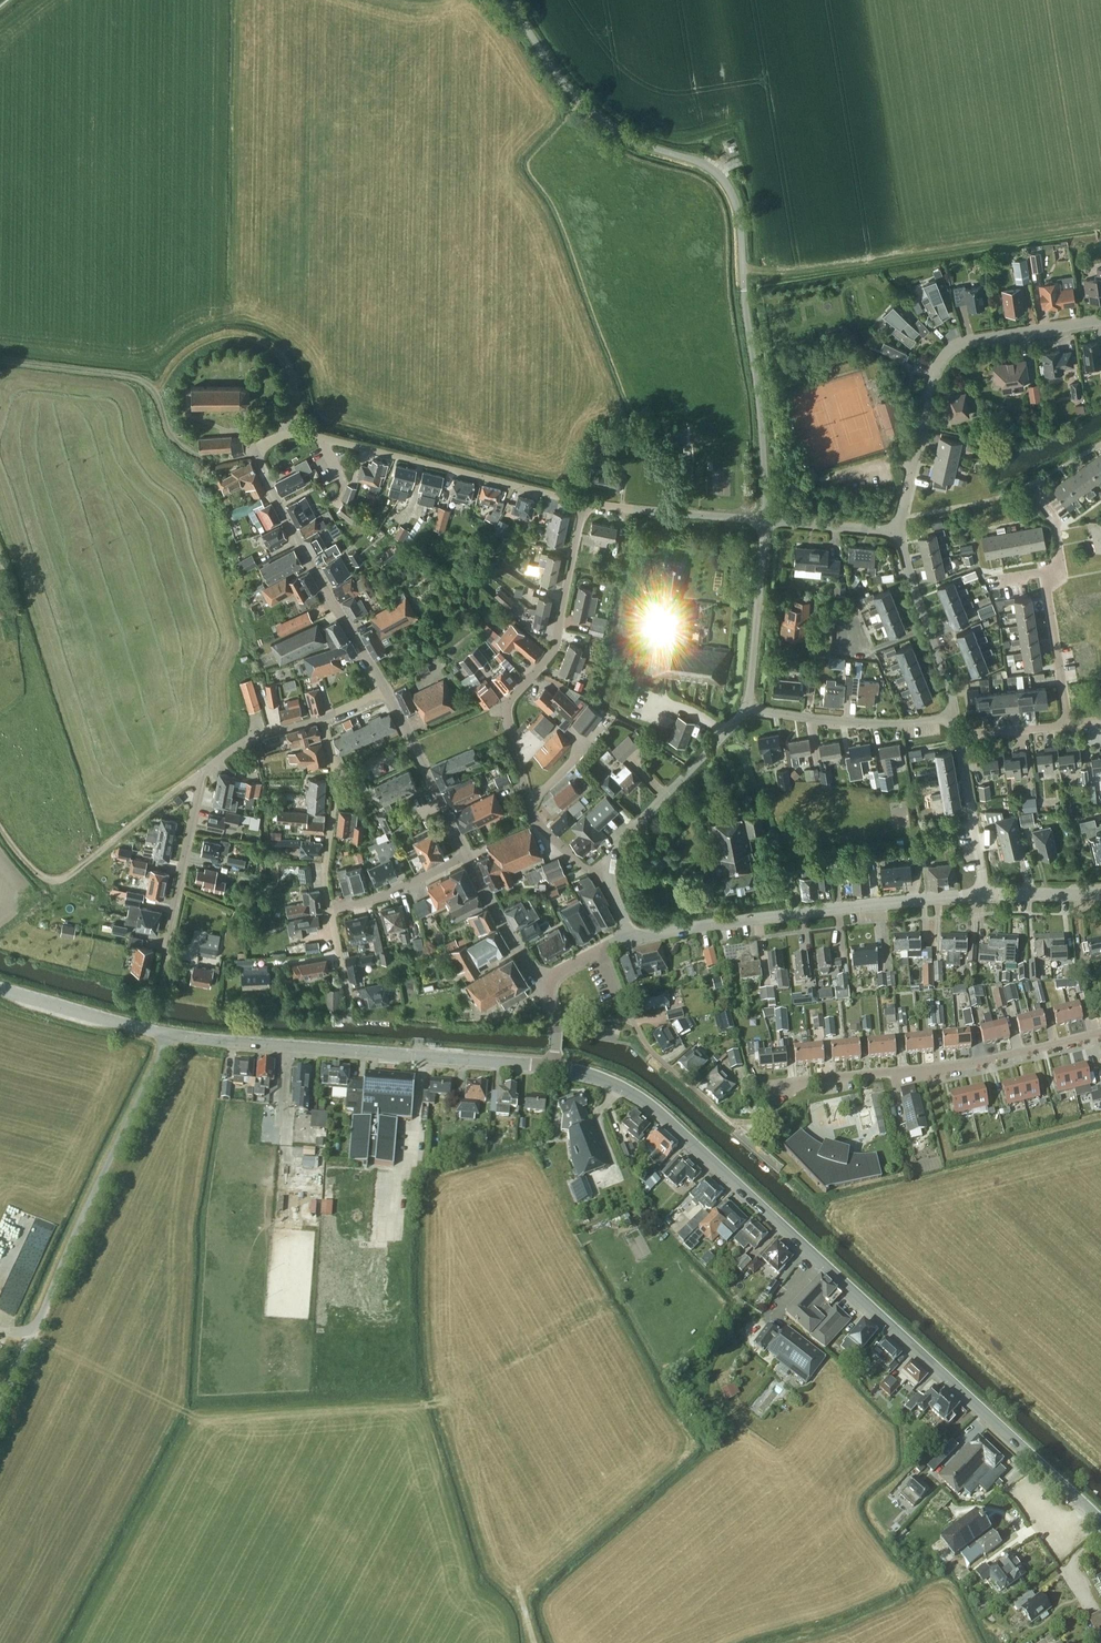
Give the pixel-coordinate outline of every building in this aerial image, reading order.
[(1043,270),(1040,252),(1030,254),(1032,271),(1043,270)] [(1030,280),(1026,258),(1012,260),(1016,282),(1030,280)] [(1098,268),(1099,275),(1096,278),(1084,280),(1086,293),(1088,292),(1089,301),(1100,300),(1100,268),(1098,268)] [(948,288),(943,276),(936,279),(936,280),(924,285),(931,299),(924,303),(935,325),(943,320),(940,315),(949,312),(941,291),(948,288)] [(1058,281),(1054,282),(1052,279),(1045,280),(1043,284),(1040,284),(1042,293),(1040,294),(1042,301),(1043,301),(1044,306),(1061,303),(1061,306),(1075,304),(1072,287),(1059,289),(1058,281)] [(965,288),(965,285),(953,287),(956,304),(967,303),(968,310),(985,308),(981,286),(965,288)] [(1023,311),(1019,288),(1003,291),(1007,313),(1023,311)] [(883,313),(893,321),(897,325),(892,331),(911,347),(916,340),(912,336),(918,330),(923,336),(930,330),(919,318),(912,324),(894,305),(893,303),(883,313)] [(907,352),(884,341),(880,349),(903,361),(907,352)] [(1098,341),(1083,343),(1085,353),(1084,353),(1086,369),(1100,366),(1100,357),(1100,351),(1099,351),(1098,341)] [(1060,353),(1059,350),(1043,353),(1046,375),(1063,372),(1062,367),(1073,365),(1070,352),(1060,353)] [(1027,374),(1025,360),(994,364),(996,379),(1002,378),(1004,390),(1023,387),(1021,375),(1027,374)] [(1082,396),(1079,381),(1070,383),(1072,398),(1082,396)] [(1039,396),(1038,384),(1030,385),(1028,385),(1030,402),(1040,400),(1039,396)] [(246,388),(239,386),(192,386),(192,406),(239,405),(239,406),(240,406),(240,405),(246,404),(250,399),(250,393),(246,388)] [(968,415),(965,393),(949,395),(952,412),(955,411),(956,417),(968,415)] [(902,428),(893,399),(878,403),(887,432),(902,428)] [(1085,411),(1083,404),(1076,405),(1077,412),(1085,411)] [(1046,408),(1048,423),(1058,421),(1057,416),(1052,417),(1051,407),(1046,408)] [(980,421),(979,414),(972,415),(973,422),(980,421)] [(903,438),(901,431),(893,433),(896,440),(903,438)] [(232,437),(234,450),(246,446),(243,434),(232,437)] [(234,450),(232,437),(232,436),(199,438),(200,452),(234,450)] [(937,450),(959,455),(962,442),(940,437),(937,450)] [(602,442),(594,440),(591,452),(599,454),(602,442)] [(934,463),(956,468),(959,455),(937,450),(934,463)] [(1087,463),(1099,480),(1100,479),(1100,459),(1098,455),(1087,463)] [(312,469),(306,458),(294,464),(297,471),(276,482),(282,494),(306,483),(302,475),(312,469)] [(383,462),(373,459),(372,462),(369,461),(368,465),(361,464),(357,479),(369,482),(369,484),(370,485),(369,491),(378,494),(381,487),(382,486),(378,484),(379,484),(382,475),(385,476),(388,464),(383,463),(383,462)] [(692,459),(683,459),(681,475),(691,476),(692,459)] [(222,486),(223,487),(229,485),(256,472),(256,471),(251,462),(232,471),(233,474),(223,478),(222,476),(213,479),(217,488),(222,486)] [(956,468),(934,463),(931,477),(966,485),(967,479),(959,477),(954,476),(956,468)] [(1087,463),(1075,471),(1092,495),(1096,493),(1093,489),(1092,489),(1090,487),(1099,480),(1087,463)] [(399,498),(406,467),(396,465),(392,483),(396,484),(395,487),(394,487),(392,496),(399,498)] [(406,467),(399,498),(406,500),(408,490),(407,490),(408,487),(412,488),(416,469),(406,467)] [(426,504),(433,473),(423,471),(419,489),(423,490),(422,494),(421,494),(419,503),(426,504)] [(1089,498),(1092,495),(1075,471),(1064,479),(1077,497),(1085,490),(1087,493),(1086,494),(1089,498)] [(256,472),(229,485),(223,487),(222,488),(225,494),(243,485),(245,491),(250,489),(255,498),(266,492),(256,472)] [(433,473),(426,504),(433,506),(435,497),(434,497),(435,493),(439,494),(443,476),(433,473)] [(474,483),(454,478),(449,498),(470,503),(474,483)] [(1081,503),(1077,497),(1064,479),(1052,488),(1065,505),(1074,499),(1076,501),(1075,502),(1078,506),(1081,503)] [(947,483),(934,480),(932,488),(945,491),(947,483)] [(357,488),(347,485),(342,499),(352,503),(357,488)] [(501,490),(483,485),(480,497),(481,497),(480,503),(495,506),(493,509),(492,509),(490,513),(489,512),(486,517),(495,522),(501,512),(504,502),(498,501),(501,490)] [(316,516),(305,496),(286,505),(297,527),(316,516)] [(534,500),(518,496),(516,504),(514,503),(511,513),(520,515),(520,514),(532,517),(534,510),(532,509),(534,500)] [(265,506),(261,498),(246,505),(245,504),(231,510),(226,512),(231,526),(236,523),(234,519),(248,513),(249,513),(254,522),(256,521),(258,526),(261,525),(263,525),(265,530),(281,521),(271,503),(265,506)] [(359,514),(344,503),(337,512),(352,523),(359,514)] [(450,510),(439,507),(433,528),(444,531),(450,510)] [(549,519),(548,526),(566,530),(569,514),(553,511),(551,520),(549,519)] [(412,527),(418,516),(412,513),(406,523),(412,527)] [(428,521),(419,516),(404,542),(413,547),(428,521)] [(318,523),(315,518),(300,527),(305,536),(321,528),(326,525),(324,520),(318,523)] [(943,526),(942,519),(931,522),(932,528),(943,526)] [(1100,534),(1100,519),(1090,521),(1093,536),(1100,534)] [(329,526),(335,536),(343,530),(337,521),(329,526)] [(600,544),(604,524),(592,522),(589,535),(596,536),(595,543),(600,544)] [(604,524),(600,544),(606,545),(608,539),(614,540),(617,527),(604,524)] [(281,529),(279,525),(262,534),(272,551),(284,544),(281,540),(287,537),(282,528),(281,529)] [(408,528),(401,525),(394,537),(401,541),(408,528)] [(1026,528),(1030,549),(1045,546),(1041,525),(1026,528)] [(566,530),(548,526),(546,532),(549,533),(547,542),(563,545),(566,530)] [(939,545),(938,544),(937,536),(945,533),(944,528),(935,530),(935,532),(918,536),(922,549),(939,545)] [(1012,531),(1016,552),(1030,549),(1026,528),(1012,531)] [(330,552),(318,531),(304,538),(314,556),(321,552),(327,562),(341,553),(338,547),(330,552)] [(1016,552),(1012,531),(997,534),(1001,555),(1016,552)] [(986,557),(1001,555),(997,534),(982,537),(986,557)] [(1093,536),(1096,551),(1100,549),(1100,534),(1093,536)] [(947,542),(938,544),(939,545),(922,549),(925,562),(942,559),(941,557),(940,549),(948,547),(947,542)] [(402,550),(396,543),(382,554),(387,561),(402,550)] [(973,552),(972,544),(960,546),(961,554),(973,552)] [(828,549),(796,546),(794,567),(822,570),(821,575),(838,577),(840,559),(827,558),(828,549)] [(875,548),(849,546),(848,564),(874,566),(875,548)] [(303,564),(298,557),(294,549),(261,567),(269,583),(303,564)] [(349,554),(352,560),(360,556),(356,550),(349,554)] [(545,568),(557,570),(561,556),(548,553),(541,552),(540,557),(547,558),(545,566),(545,568)] [(972,555),(972,554),(964,556),(967,565),(974,563),(977,562),(975,554),(972,555)] [(322,565),(329,575),(337,570),(337,569),(346,564),(340,555),(322,565)] [(942,559),(925,562),(928,577),(945,573),(943,562),(952,560),(950,555),(941,557),(942,559)] [(360,556),(352,560),(356,565),(363,561),(360,556)] [(521,562),(528,564),(530,557),(522,556),(521,562)] [(244,558),(236,562),(241,573),(258,564),(254,558),(246,563),(244,558)] [(658,607),(656,608),(654,620),(656,621),(655,625),(654,626),(653,632),(655,633),(654,637),(652,638),(651,643),(653,645),(653,649),(651,650),(648,672),(666,675),(725,682),(728,659),(727,658),(727,654),(729,652),(730,648),(704,645),(703,647),(700,646),(698,644),(691,643),(692,637),(690,636),(691,632),(693,631),(695,612),(694,611),(694,606),(696,606),(697,603),(677,601),(678,595),(683,562),(666,560),(662,593),(661,599),(657,598),(657,601),(658,603),(658,607)] [(337,570),(329,575),(333,583),(351,573),(346,564),(337,569),(337,570)] [(545,568),(545,566),(538,565),(537,570),(544,571),(542,582),(554,585),(557,570),(545,568)] [(937,586),(942,599),(959,592),(958,590),(954,582),(963,579),(965,581),(978,576),(975,568),(962,574),(952,578),(953,580),(937,586)] [(319,589),(309,570),(289,582),(286,576),(264,588),(261,590),(269,605),(270,605),(271,604),(294,592),(299,600),(308,595),(319,589)] [(882,581),(881,575),(870,576),(871,583),(882,581)] [(859,580),(853,576),(849,582),(855,586),(859,580)] [(353,597),(354,596),(361,592),(364,590),(365,586),(361,578),(355,582),(352,577),(333,588),(340,601),(352,594),(353,597)] [(264,588),(265,587),(263,583),(249,591),(251,595),(261,590),(264,588)] [(656,585),(645,584),(644,591),(655,592),(656,585)] [(579,585),(572,617),(586,619),(587,613),(594,614),(597,596),(591,594),(592,588),(579,585)] [(967,587),(958,590),(959,592),(942,599),(948,612),(964,605),(963,603),(960,595),(969,592),(967,587)] [(1078,590),(1080,603),(1100,600),(1100,595),(1100,587),(1078,590)] [(515,601),(501,588),(494,596),(508,608),(515,601)] [(523,590),(515,588),(514,595),(522,597),(523,590)] [(419,619),(402,589),(391,596),(393,599),(395,603),(378,613),(370,617),(375,625),(361,633),(375,657),(386,651),(384,646),(385,646),(384,645),(391,641),(388,636),(392,634),(419,619)] [(879,608),(895,602),(890,589),(874,595),(873,593),(864,597),(865,602),(874,598),(878,606),(879,608)] [(536,610),(549,612),(552,598),(539,595),(539,596),(532,594),(531,599),(538,600),(536,609),(536,610)] [(354,596),(353,597),(343,602),(352,619),(365,613),(364,613),(368,611),(361,599),(357,601),(354,596)] [(1014,602),(1016,611),(1016,612),(1033,610),(1031,596),(1015,599),(1014,597),(995,600),(998,610),(1004,609),(1003,604),(1014,602)] [(965,608),(974,604),(972,600),(963,603),(964,605),(948,612),(953,626),(969,619),(965,608)] [(1080,603),(1082,615),(1100,612),(1100,600),(1080,603)] [(810,602),(795,601),(795,608),(786,607),(783,636),(804,638),(805,625),(807,625),(810,602)] [(900,615),(895,602),(879,608),(878,606),(869,610),(871,614),(880,611),(883,619),(884,621),(900,615)] [(981,618),(996,612),(992,603),(978,609),(981,618)] [(536,610),(536,609),(530,607),(528,612),(535,613),(533,624),(546,627),(549,612),(536,610)] [(313,621),(308,610),(275,625),(280,636),(313,621)] [(1018,626),(1035,623),(1033,610),(1016,612),(1016,611),(1007,612),(1008,617),(1016,616),(1018,624),(1018,626)] [(884,621),(883,619),(874,623),(876,627),(885,624),(889,635),(906,629),(900,615),(884,621)] [(327,641),(332,648),(350,640),(349,639),(337,620),(322,629),(329,640),(327,641)] [(605,623),(591,621),(588,633),(602,635),(605,623)] [(978,640),(977,638),(974,630),(983,626),(981,622),(972,626),(972,628),(956,634),(961,647),(978,640)] [(326,641),(317,623),(271,644),(280,664),(326,643),(325,641),(326,641)] [(545,650),(512,623),(497,641),(509,651),(514,645),(535,662),(545,650)] [(1038,637),(1035,623),(1018,626),(1018,624),(1009,626),(1010,631),(1019,629),(1020,638),(1020,640),(1038,637)] [(1085,634),(1087,647),(1100,644),(1100,632),(1085,634)] [(983,653),(982,651),(979,643),(988,639),(986,635),(977,638),(978,640),(961,647),(967,660),(983,653)] [(1021,643),(1022,651),(1022,653),(1040,650),(1038,637),(1020,640),(1020,638),(1012,639),(1013,644),(1021,643)] [(304,657),(309,675),(318,673),(319,677),(343,670),(338,658),(345,655),(346,659),(357,653),(350,640),(332,648),(304,657)] [(569,643),(564,657),(583,664),(586,656),(580,654),(582,648),(569,643)] [(884,649),(886,652),(887,656),(896,653),(900,661),(900,663),(917,657),(912,644),(896,650),(894,645),(884,649)] [(983,653),(967,660),(972,674),(988,667),(984,656),(993,652),(992,650),(997,648),(996,644),(990,646),(991,648),(982,651),(983,653)] [(1087,647),(1089,659),(1100,657),(1100,644),(1087,647)] [(477,646),(469,652),(479,666),(487,659),(477,646)] [(1022,653),(1022,651),(1007,654),(1008,664),(1015,663),(1015,658),(1023,657),(1025,668),(1042,665),(1040,650),(1022,653)] [(494,655),(500,662),(506,657),(499,651),(494,655)] [(469,674),(479,666),(469,652),(459,661),(469,674)] [(583,664),(564,657),(559,670),(572,675),(574,669),(580,671),(583,664)] [(845,658),(830,657),(829,667),(844,668),(845,658)] [(900,663),(900,661),(891,665),(893,669),(902,666),(905,674),(906,676),(922,670),(917,657),(900,663)] [(517,681),(505,667),(492,678),(504,691),(517,681)] [(927,683),(922,670),(906,676),(905,674),(896,678),(898,682),(907,679),(910,687),(911,689),(927,683)] [(805,681),(775,678),(773,695),(798,697),(799,688),(815,689),(816,674),(806,673),(805,681)] [(1024,689),(1022,674),(1016,675),(1016,680),(1017,690),(1019,707),(1033,706),(1031,688),(1024,689)] [(844,693),(851,693),(853,676),(846,675),(845,684),(835,683),(835,679),(827,678),(826,682),(825,682),(823,704),(840,706),(841,694),(844,694),(844,693)] [(860,677),(853,676),(851,693),(858,694),(857,702),(873,704),(875,692),(878,693),(879,682),(859,680),(860,677)] [(260,708),(252,678),(241,682),(250,712),(260,708)] [(287,689),(298,686),(296,678),(285,681),(287,689)] [(499,697),(485,678),(471,689),(485,707),(499,697)] [(457,707),(443,679),(412,694),(406,684),(394,690),(406,713),(417,707),(425,723),(457,707)] [(581,690),(584,682),(577,680),(574,688),(581,690)] [(278,704),(275,683),(265,684),(269,706),(278,704)] [(911,689),(910,687),(901,691),(903,696),(912,692),(917,703),(932,696),(927,683),(911,689)] [(557,710),(558,709),(565,716),(577,703),(559,686),(552,694),(545,687),(534,698),(549,712),(553,707),(557,710)] [(1046,687),(1031,688),(1033,706),(1047,704),(1046,687)] [(325,712),(319,688),(305,692),(312,715),(325,712)] [(977,712),(991,710),(989,693),(978,694),(978,688),(967,689),(969,707),(976,706),(977,712)] [(1005,709),(1019,707),(1017,690),(1003,691),(1005,709)] [(1003,691),(989,693),(991,710),(1005,709),(1003,691)] [(303,717),(299,698),(287,700),(289,707),(278,710),(281,723),(303,717)] [(586,703),(571,722),(584,732),(599,713),(586,703)] [(554,724),(544,715),(541,712),(528,727),(541,738),(554,724)] [(374,717),(382,734),(396,728),(389,713),(381,717),(380,715),(374,717)] [(695,722),(678,716),(668,741),(685,747),(695,722)] [(369,723),(362,726),(368,741),(382,734),(374,717),(368,720),(369,723)] [(321,739),(317,724),(287,733),(291,747),(321,739)] [(347,730),(355,747),(368,741),(362,726),(354,730),(353,727),(347,730)] [(341,754),(355,747),(347,730),(341,733),(342,735),(334,739),(341,754)] [(563,735),(557,730),(550,737),(551,737),(534,755),(548,768),(565,749),(557,742),(563,735)] [(780,748),(778,733),(758,737),(761,751),(763,750),(765,759),(779,757),(778,748),(780,748)] [(638,744),(628,734),(611,751),(622,761),(638,744)] [(786,750),(788,763),(788,765),(800,763),(798,755),(812,752),(809,738),(789,741),(790,749),(786,750)] [(842,755),(839,741),(819,744),(821,759),(842,755)] [(327,765),(322,742),(303,747),(304,750),(296,752),(296,753),(289,753),(290,763),(298,762),(298,764),(299,765),(307,764),(308,770),(327,765)] [(872,757),(869,743),(849,746),(851,756),(846,756),(848,769),(849,769),(850,779),(863,777),(859,759),(872,757)] [(886,773),(879,774),(881,784),(882,785),(894,783),(892,770),(895,769),(893,759),(902,757),(899,743),(879,746),(881,761),(883,761),(886,773)] [(1067,752),(1059,752),(1059,763),(1060,768),(1068,767),(1069,771),(1076,771),(1075,764),(1082,763),(1080,745),(1066,747),(1067,752)] [(1053,764),(1059,763),(1059,752),(1058,746),(1044,747),(1045,751),(1036,752),(1038,768),(1047,767),(1047,771),(1054,771),(1053,764)] [(479,760),(474,748),(447,760),(447,759),(431,766),(441,789),(460,781),(455,770),(479,760)] [(922,758),(920,748),(908,750),(910,760),(922,758)] [(248,755),(245,749),(239,752),(242,758),(248,755)] [(935,756),(936,765),(937,767),(954,764),(952,750),(935,753),(935,750),(924,752),(925,757),(935,756)] [(1099,750),(1100,755),(1091,756),(1093,771),(1100,770),(1100,750),(1099,750)] [(999,769),(1005,769),(1004,758),(1004,751),(990,753),(991,757),(982,758),(984,773),(992,773),(993,777),(1000,776),(999,769)] [(1004,758),(1005,769),(1006,774),(1014,773),(1015,777),(1022,776),(1021,769),(1028,769),(1026,751),(1012,753),(1012,757),(1004,758)] [(641,779),(626,764),(616,774),(613,770),(609,774),(600,782),(605,787),(612,793),(622,783),(629,791),(641,779)] [(956,778),(954,764),(937,767),(936,765),(927,766),(928,771),(937,770),(939,778),(939,781),(956,778)] [(819,778),(817,767),(805,769),(806,780),(819,778)] [(791,784),(788,768),(776,771),(779,786),(791,784)] [(833,779),(831,768),(819,770),(821,781),(822,781),(822,786),(831,786),(830,779),(833,779)] [(375,785),(385,806),(391,803),(388,797),(404,789),(406,793),(414,789),(412,785),(415,784),(409,769),(375,785)] [(1088,782),(1087,769),(1081,770),(1081,775),(1073,776),(1073,782),(1082,781),(1082,783),(1088,782)] [(511,781),(507,771),(494,777),(498,787),(511,781)] [(220,773),(216,789),(232,792),(244,795),(254,796),(259,797),(262,784),(256,783),(247,782),(246,787),(234,785),(235,776),(220,773)] [(881,784),(879,774),(878,773),(869,775),(871,786),(881,784)] [(481,794),(472,777),(442,791),(452,810),(464,804),(463,803),(481,794)] [(306,794),(325,795),(326,780),(310,778),(309,787),(307,787),(306,794)] [(360,788),(367,785),(364,778),(357,782),(360,788)] [(939,781),(939,778),(929,780),(930,785),(940,783),(941,792),(942,794),(959,792),(956,778),(939,781)] [(580,792),(570,781),(553,795),(563,807),(580,792)] [(990,798),(989,784),(979,785),(980,799),(990,798)] [(352,785),(343,785),(342,800),(352,800),(352,785)] [(232,792),(216,789),(213,804),(235,809),(237,799),(231,798),(232,792)] [(504,812),(494,792),(455,811),(459,819),(458,819),(463,829),(477,822),(478,825),(504,812)] [(942,794),(941,792),(932,794),(933,799),(942,797),(944,809),(961,806),(959,792),(942,794)] [(325,795),(306,794),(306,800),(308,800),(308,809),(324,811),(325,795)] [(588,801),(583,795),(580,798),(568,808),(561,814),(562,815),(550,825),(559,834),(577,818),(573,814),(585,804),(588,801)] [(254,798),(247,797),(245,806),(252,807),(254,798)] [(1037,810),(1036,797),(1022,798),(1022,804),(1016,804),(1017,810),(1023,810),(1023,812),(1037,810)] [(400,823),(391,803),(385,806),(386,810),(378,814),(385,830),(400,823)] [(304,813),(278,810),(277,821),(303,823),(302,831),(323,833),(325,820),(324,820),(325,814),(304,812),(304,813)] [(352,811),(339,810),(337,834),(353,836),(353,841),(362,842),(363,826),(357,825),(358,813),(352,812),(352,811)] [(933,817),(932,810),(919,812),(921,819),(933,817)] [(1002,811),(985,810),(988,822),(995,820),(1005,858),(1025,853),(1015,814),(1004,817),(1002,811)] [(240,813),(226,811),(225,816),(210,813),(207,827),(223,830),(225,823),(237,825),(240,813)] [(1035,825),(1032,812),(1019,814),(1021,827),(1035,825)] [(606,835),(585,813),(571,827),(578,834),(570,842),(583,854),(590,848),(591,849),(592,849),(601,841),(600,841),(606,835)] [(764,832),(761,814),(711,824),(717,858),(720,857),(721,860),(715,861),(717,871),(723,870),(724,873),(722,873),(726,890),(738,887),(738,889),(745,887),(757,885),(753,867),(752,868),(750,858),(753,857),(751,850),(748,836),(764,832)] [(251,815),(249,827),(259,828),(260,817),(251,815)] [(149,825),(148,831),(153,833),(154,831),(158,832),(158,831),(174,834),(177,821),(161,818),(160,825),(155,824),(154,826),(149,825)] [(1100,822),(1100,824),(1096,826),(1094,818),(1080,821),(1082,829),(1087,828),(1094,859),(1100,858),(1100,822)] [(1057,854),(1050,826),(1033,831),(1036,844),(1038,845),(1041,858),(1057,854)] [(544,858),(529,827),(487,845),(490,853),(478,859),(491,888),(504,883),(506,886),(514,882),(510,872),(544,858)] [(444,854),(432,829),(414,838),(420,851),(410,856),(416,868),(426,863),(444,854)] [(172,847),(174,834),(158,831),(158,832),(154,831),(153,833),(148,831),(148,832),(147,832),(146,839),(152,841),(152,842),(156,843),(156,844),(172,847)] [(386,832),(375,837),(378,843),(387,839),(389,838),(386,832)] [(169,860),(172,847),(156,844),(156,843),(152,842),(152,841),(146,839),(143,854),(154,856),(153,857),(169,860)] [(229,841),(220,839),(219,843),(204,840),(201,854),(218,857),(218,853),(227,854),(229,841)] [(302,840),(271,839),(271,845),(301,847),(301,856),(314,856),(314,853),(322,854),(322,842),(315,842),(315,841),(302,840)] [(382,862),(368,868),(372,876),(372,877),(376,885),(398,875),(391,858),(390,858),(388,854),(391,853),(392,855),(399,851),(394,840),(388,843),(387,839),(378,843),(375,845),(376,847),(379,854),(378,855),(382,862)] [(132,850),(119,847),(117,855),(130,858),(132,850)] [(930,862),(929,847),(919,848),(920,863),(930,862)] [(364,860),(361,851),(353,853),(356,862),(364,860)] [(244,867),(246,860),(228,856),(227,864),(244,867)] [(132,857),(129,873),(150,877),(146,895),(163,898),(168,873),(151,869),(151,870),(146,869),(147,860),(132,857)] [(565,874),(558,857),(541,865),(549,881),(565,874)] [(870,864),(869,858),(848,860),(848,866),(847,866),(848,874),(851,874),(853,891),(870,889),(869,872),(871,872),(870,864)] [(913,883),(910,862),(880,866),(882,885),(902,883),(902,879),(911,878),(912,883),(913,883)] [(953,871),(953,863),(937,864),(937,865),(928,866),(929,876),(931,876),(932,886),(943,885),(954,884),(952,871),(953,871)] [(449,905),(477,891),(464,865),(450,872),(451,874),(427,886),(438,908),(449,903),(449,905)] [(312,879),(310,866),(298,867),(300,881),(312,879)] [(363,873),(361,866),(347,870),(346,867),(337,870),(344,894),(352,892),(368,888),(363,873)] [(535,867),(529,870),(534,881),(540,879),(535,867)] [(226,880),(216,878),(216,876),(217,871),(206,868),(205,871),(197,870),(195,879),(203,881),(202,886),(224,891),(226,880)] [(259,874),(239,869),(237,880),(247,882),(248,880),(257,882),(259,874)] [(832,886),(830,871),(819,872),(819,870),(813,870),(805,871),(806,876),(800,877),(802,897),(818,895),(818,888),(832,886)] [(569,882),(566,874),(554,879),(557,887),(569,882)] [(591,912),(589,913),(595,926),(600,923),(603,928),(615,921),(606,904),(608,903),(598,885),(596,886),(592,879),(588,875),(579,879),(583,886),(578,889),(581,895),(591,912)] [(560,895),(557,887),(546,892),(549,899),(560,895)] [(125,897),(143,900),(144,894),(126,890),(125,897)] [(322,910),(319,890),(302,893),(303,902),(286,906),(289,917),(312,912),(322,910)] [(477,891),(449,905),(450,906),(449,907),(455,920),(483,906),(477,894),(464,899),(464,898),(477,891)] [(127,916),(158,922),(160,912),(140,908),(140,906),(139,906),(140,901),(142,901),(143,900),(125,897),(124,904),(129,906),(127,916)] [(431,911),(425,897),(413,904),(419,917),(431,911)] [(541,915),(531,897),(528,899),(532,907),(527,910),(521,900),(513,904),(515,907),(506,911),(515,927),(535,916),(536,918),(541,915)] [(595,926),(589,913),(588,914),(580,898),(559,909),(563,917),(564,917),(578,942),(579,941),(580,943),(590,937),(589,935),(592,934),(591,933),(597,930),(595,926)] [(407,925),(402,906),(390,909),(390,907),(381,909),(386,930),(407,925)] [(496,926),(487,907),(468,917),(477,935),(489,929),(489,930),(496,926)] [(379,951),(384,950),(376,917),(369,918),(368,914),(345,919),(349,937),(350,937),(352,943),(362,941),(372,938),(375,951),(379,951)] [(547,919),(544,914),(520,928),(527,940),(544,930),(543,929),(551,925),(548,919),(547,919)] [(320,927),(318,915),(295,919),(298,933),(305,932),(305,929),(320,927)] [(158,922),(127,916),(126,923),(136,925),(136,928),(157,932),(158,922)] [(128,926),(112,923),(111,932),(126,935),(128,926)] [(76,926),(63,924),(61,935),(74,937),(76,926)] [(562,933),(558,927),(547,933),(549,936),(537,943),(540,948),(544,955),(544,956),(545,956),(546,957),(547,957),(548,957),(550,957),(551,957),(572,945),(564,931),(562,933)] [(510,949),(498,928),(486,935),(487,937),(468,947),(466,944),(447,953),(453,963),(452,963),(458,973),(463,970),(468,978),(481,971),(478,965),(490,958),(491,960),(498,956),(510,949)] [(410,940),(408,931),(401,932),(403,942),(410,940)] [(143,938),(129,935),(127,946),(136,948),(132,969),(147,973),(153,949),(141,946),(143,938)] [(471,939),(469,935),(457,941),(456,938),(445,943),(449,951),(459,946),(459,945),(471,939)] [(423,936),(415,937),(417,948),(425,946),(423,936)] [(219,940),(202,937),(198,954),(216,957),(219,940)] [(901,965),(907,965),(906,937),(893,938),(894,954),(900,954),(901,965)] [(906,937),(907,965),(908,965),(907,959),(921,959),(920,953),(920,937),(906,937)] [(953,965),(954,938),(940,937),(940,954),(947,954),(947,958),(946,958),(946,965),(953,965)] [(967,938),(954,938),(953,965),(959,966),(960,955),(966,955),(967,938)] [(1001,964),(1003,939),(988,938),(988,947),(979,946),(978,963),(1001,964)] [(1049,952),(1048,938),(1033,939),(1034,953),(1036,952),(1036,961),(1029,961),(1032,981),(1040,980),(1039,960),(1050,959),(1050,952),(1049,952)] [(1049,952),(1050,952),(1050,959),(1051,963),(1067,963),(1066,950),(1064,950),(1063,938),(1048,938),(1049,952)] [(1003,939),(1001,964),(1002,964),(1016,965),(1017,953),(1018,940),(1003,939)] [(320,951),(319,941),(305,943),(307,953),(320,951)] [(1087,944),(1087,945),(1082,946),(1084,955),(1089,954),(1090,959),(1100,957),(1100,941),(1087,944)] [(667,972),(660,944),(632,950),(632,952),(631,952),(633,958),(620,962),(629,987),(643,982),(642,979),(644,978),(644,977),(667,972)] [(758,958),(756,944),(722,949),(726,963),(740,961),(741,968),(738,968),(740,983),(761,980),(759,965),(753,966),(753,959),(758,958)] [(878,971),(875,946),(850,949),(852,969),(867,968),(868,972),(878,971)] [(977,947),(968,947),(967,963),(976,964),(977,947)] [(379,951),(381,961),(381,963),(392,962),(389,949),(384,950),(379,951)] [(707,968),(717,966),(713,951),(703,954),(707,968)] [(376,962),(374,953),(367,954),(367,955),(359,957),(359,955),(358,955),(358,954),(346,956),(347,966),(348,966),(350,980),(363,978),(360,964),(376,962)] [(829,962),(828,953),(817,954),(818,971),(819,971),(820,974),(822,975),(827,975),(829,973),(829,970),(831,969),(830,968),(840,967),(839,960),(829,962)] [(783,972),(781,954),(767,955),(769,974),(776,973),(778,990),(789,989),(787,972),(783,972)] [(808,971),(806,955),(793,957),(795,973),(794,973),(795,984),(810,982),(809,971),(808,971)] [(528,982),(512,956),(499,964),(500,965),(466,985),(481,1010),(500,999),(528,982)] [(328,971),(326,959),(292,965),(294,976),(300,975),(300,976),(328,971)] [(1032,981),(1029,961),(1029,962),(1029,966),(1017,966),(1018,981),(1032,981)] [(942,982),(941,963),(932,963),(933,982),(942,982)] [(212,969),(193,965),(190,982),(210,986),(211,981),(216,982),(219,968),(212,967),(212,969)] [(267,965),(255,966),(243,966),(244,973),(242,973),(243,987),(270,985),(269,971),(268,972),(267,965)] [(1092,981),(1089,966),(1081,968),(1084,982),(1092,981)] [(933,988),(932,967),(922,967),(923,988),(933,988)] [(1074,980),(1073,967),(1063,968),(1064,981),(1074,980)] [(895,986),(893,973),(886,974),(887,987),(895,986)] [(1009,974),(1002,973),(1001,983),(1009,983),(1009,974)] [(887,988),(885,974),(876,975),(878,989),(887,988)] [(849,999),(847,976),(837,976),(838,987),(834,988),(835,1001),(849,999)] [(723,988),(721,979),(712,981),(714,990),(723,988)] [(1073,981),(1067,981),(1068,989),(1075,988),(1076,994),(1084,992),(1080,979),(1073,981)] [(389,992),(387,983),(360,988),(362,996),(368,995),(370,1005),(389,1002),(387,992),(389,992)] [(1033,992),(1031,983),(1024,985),(1026,993),(1033,992)] [(1029,1016),(1033,1032),(1046,1029),(1042,1013),(1041,1013),(1039,1005),(1045,1003),(1039,983),(1032,985),(1038,1005),(1033,1007),(1035,1015),(1029,1016)] [(967,985),(954,986),(955,994),(967,994),(967,985)] [(1018,1000),(1015,986),(1003,989),(1007,1003),(1018,1000)] [(775,1007),(773,988),(759,990),(760,1002),(768,1001),(768,1008),(775,1007)] [(983,997),(981,988),(968,991),(971,1008),(980,1006),(979,998),(983,997)] [(339,989),(327,989),(327,1008),(339,1008),(339,989)] [(641,997),(635,999),(639,1013),(645,1011),(653,1009),(654,1011),(669,1007),(664,990),(641,997)] [(820,1000),(834,999),(833,990),(820,990),(820,1000)] [(1007,1008),(1003,990),(992,992),(996,1010),(1007,1008)] [(936,1026),(933,1001),(925,1002),(928,1026),(936,1026)] [(1078,1004),(1065,1007),(1069,1023),(1082,1020),(1078,1004)] [(884,1017),(894,1016),(894,1005),(883,1006),(884,1017)] [(943,1025),(942,1007),(934,1008),(936,1026),(943,1025)] [(1057,1026),(1069,1023),(1065,1007),(1053,1011),(1057,1026)] [(683,1018),(681,1009),(665,1013),(668,1022),(683,1018)] [(906,1026),(905,1009),(897,1009),(899,1026),(906,1026)] [(788,1033),(786,1010),(775,1011),(776,1033),(788,1033)] [(973,1025),(970,1010),(962,1012),(965,1027),(973,1025)] [(734,1028),(730,1013),(720,1015),(724,1031),(734,1028)] [(983,1045),(996,1042),(992,1026),(989,1014),(983,1016),(986,1027),(979,1029),(983,1045)] [(823,1029),(822,1015),(812,1016),(813,1030),(823,1029)] [(1020,1036),(1033,1032),(1029,1016),(1016,1020),(1020,1036)] [(871,1031),(870,1017),(861,1018),(862,1031),(871,1031)] [(992,1026),(996,1042),(1009,1038),(1005,1022),(1004,1018),(998,1019),(999,1024),(992,1026)] [(695,1027),(691,1019),(683,1021),(684,1023),(689,1030),(695,1027)] [(833,1019),(824,1020),(826,1038),(835,1036),(834,1030),(833,1019)] [(860,1031),(859,1020),(848,1021),(850,1033),(860,1031)] [(679,1024),(672,1028),(671,1026),(653,1036),(663,1054),(681,1044),(678,1037),(689,1030),(684,1023),(679,1024)] [(955,1033),(957,1049),(971,1048),(969,1031),(955,1033)] [(957,1049),(955,1033),(942,1034),(943,1051),(957,1049)] [(918,1036),(919,1053),(933,1052),(931,1035),(918,1036)] [(906,1054),(919,1053),(918,1036),(904,1038),(906,1054)] [(880,1040),(882,1057),(896,1055),(894,1039),(880,1040)] [(868,1058),(882,1057),(880,1040),(867,1042),(868,1058)] [(779,1052),(771,1053),(773,1068),(787,1067),(784,1041),(778,1042),(779,1052)] [(859,1042),(845,1044),(846,1060),(860,1059),(859,1042)] [(759,1069),(773,1068),(771,1053),(763,1053),(762,1044),(754,1044),(754,1043),(747,1043),(748,1055),(757,1054),(759,1069)] [(846,1060),(845,1044),(830,1045),(832,1062),(846,1060)] [(822,1046),(808,1047),(810,1064),(824,1063),(822,1046)] [(795,1066),(810,1064),(808,1047),(794,1049),(795,1066)] [(708,1062),(696,1048),(678,1064),(690,1078),(708,1062)] [(742,1066),(738,1051),(726,1054),(730,1069),(742,1066)] [(716,1054),(710,1061),(714,1065),(721,1059),(716,1054)] [(244,1061),(235,1060),(233,1077),(235,1077),(234,1084),(244,1085),(244,1078),(249,1079),(248,1088),(254,1088),(255,1079),(252,1079),(254,1061),(244,1061)] [(273,1062),(259,1060),(258,1080),(262,1081),(261,1085),(256,1085),(255,1096),(264,1096),(265,1089),(269,1090),(269,1081),(273,1082),(274,1071),(273,1071),(273,1062)] [(1069,1067),(1074,1089),(1090,1085),(1085,1063),(1069,1067)] [(322,1088),(347,1090),(348,1080),(349,1080),(350,1068),(322,1066),(321,1081),(322,1081),(322,1088)] [(736,1085),(718,1067),(706,1079),(713,1085),(706,1092),(717,1104),(723,1099),(722,1098),(736,1085)] [(1058,1093),(1074,1089),(1069,1067),(1053,1071),(1058,1093)] [(307,1069),(294,1068),(292,1093),(293,1093),(292,1105),(295,1105),(294,1112),(308,1113),(311,1072),(307,1071),(307,1069)] [(375,1164),(394,1166),(398,1118),(412,1120),(415,1078),(365,1074),(364,1081),(349,1080),(348,1080),(347,1090),(345,1110),(353,1111),(353,1117),(352,1117),(348,1162),(363,1163),(362,1168),(367,1168),(368,1159),(375,1159),(375,1164)] [(1034,1076),(1018,1080),(1023,1101),(1039,1098),(1034,1076)] [(422,1108),(428,1109),(428,1105),(434,1105),(435,1095),(450,1096),(451,1081),(431,1080),(430,1092),(423,1091),(422,1104),(422,1108)] [(1007,1105),(1023,1101),(1018,1080),(1002,1084),(1007,1105)] [(231,1083),(223,1082),(222,1098),(230,1099),(231,1083)] [(478,1083),(466,1082),(465,1101),(456,1100),(455,1113),(460,1114),(459,1120),(474,1121),(474,1115),(479,1115),(480,1103),(485,1103),(486,1084),(484,1084),(483,1083),(480,1082),(478,1083)] [(516,1087),(514,1086),(512,1085),(509,1085),(508,1086),(506,1086),(505,1089),(498,1089),(497,1093),(492,1093),(491,1106),(496,1106),(496,1115),(508,1116),(509,1107),(516,1108),(517,1097),(515,1096),(516,1087)] [(908,1133),(909,1133),(911,1139),(922,1137),(920,1130),(926,1129),(918,1096),(916,1097),(913,1085),(900,1089),(903,1100),(901,1100),(907,1124),(906,1124),(908,1133)] [(982,1085),(966,1089),(971,1111),(987,1107),(982,1085)] [(971,1111),(966,1089),(950,1093),(955,1115),(971,1111)] [(878,1101),(884,1099),(883,1093),(870,1095),(872,1103),(878,1101)] [(586,1108),(581,1094),(558,1102),(563,1117),(561,1132),(568,1133),(571,1160),(578,1178),(579,1178),(580,1181),(570,1185),(577,1203),(592,1197),(585,1179),(584,1179),(583,1176),(610,1166),(603,1148),(601,1149),(598,1141),(600,1140),(593,1122),(589,1124),(588,1122),(584,1109),(586,1108)] [(546,1098),(526,1096),(524,1111),(545,1113),(546,1098)] [(758,1106),(752,1099),(746,1103),(752,1111),(758,1106)] [(328,1113),(311,1112),(310,1128),(327,1129),(328,1113)] [(649,1126),(634,1113),(623,1125),(630,1131),(628,1133),(638,1142),(643,1137),(641,1135),(649,1126)] [(641,1187),(661,1169),(659,1167),(678,1146),(658,1128),(642,1146),(653,1156),(650,1159),(657,1165),(650,1172),(649,1172),(640,1182),(641,1182),(639,1184),(641,1187)] [(885,1128),(878,1129),(879,1136),(886,1135),(885,1128)] [(811,1142),(800,1131),(783,1147),(782,1146),(781,1146),(817,1185),(819,1184),(834,1188),(880,1178),(876,1155),(860,1157),(847,1157),(848,1152),(824,1145),(822,1149),(811,1142)] [(632,1157),(627,1144),(620,1146),(625,1160),(624,1160),(626,1164),(628,1163),(627,1159),(632,1157)] [(302,1156),(300,1190),(322,1191),(324,1158),(302,1156)] [(682,1160),(677,1157),(671,1163),(670,1164),(666,1168),(666,1169),(661,1174),(677,1189),(686,1178),(692,1184),(701,1173),(684,1157),(682,1160)] [(342,1169),(324,1168),(322,1192),(340,1193),(342,1169)] [(661,1170),(661,1169),(641,1187),(646,1196),(660,1181),(655,1176),(661,1170)] [(705,1221),(712,1214),(708,1210),(711,1210),(716,1204),(714,1202),(722,1193),(707,1179),(700,1187),(699,1186),(690,1196),(694,1200),(691,1203),(695,1207),(698,1204),(703,1208),(704,1207),(707,1209),(695,1221),(700,1226),(705,1221)] [(648,1203),(645,1198),(636,1202),(638,1208),(648,1203)] [(726,1200),(712,1214),(705,1221),(700,1226),(697,1229),(712,1243),(722,1232),(722,1231),(724,1230),(731,1237),(747,1221),(726,1200)] [(651,1212),(643,1210),(640,1217),(649,1220),(651,1212)] [(630,1219),(627,1213),(614,1219),(618,1227),(622,1225),(623,1228),(629,1226),(629,1228),(632,1227),(629,1220),(630,1219)] [(768,1235),(752,1221),(742,1233),(741,1233),(734,1241),(743,1250),(748,1245),(754,1251),(757,1248),(756,1248),(768,1235)] [(791,1258),(776,1243),(761,1259),(777,1274),(778,1274),(778,1275),(784,1269),(782,1267),(791,1258)] [(702,1259),(708,1265),(715,1257),(710,1252),(702,1259)] [(751,1261),(744,1256),(735,1266),(741,1272),(751,1261)] [(762,1264),(756,1258),(747,1269),(753,1274),(762,1264)] [(739,1275),(733,1270),(726,1277),(732,1283),(739,1275)] [(836,1291),(820,1276),(785,1314),(809,1337),(825,1349),(850,1321),(835,1308),(832,1311),(827,1307),(839,1295),(836,1291)] [(779,1285),(772,1280),(763,1293),(765,1295),(764,1296),(769,1299),(770,1298),(771,1298),(779,1285)] [(875,1333),(863,1323),(850,1338),(848,1336),(842,1343),(844,1344),(840,1348),(850,1357),(858,1348),(861,1351),(875,1333)] [(826,1357),(787,1327),(781,1334),(768,1325),(753,1345),(764,1354),(766,1350),(777,1358),(775,1361),(806,1384),(826,1357)] [(902,1353),(886,1338),(878,1347),(876,1345),(870,1351),(888,1368),(902,1353)] [(868,1364),(863,1359),(853,1369),(859,1374),(868,1364)] [(927,1375),(911,1361),(899,1373),(901,1375),(893,1383),(888,1378),(879,1388),(889,1397),(900,1386),(901,1386),(906,1381),(915,1389),(927,1375)] [(736,1395),(732,1385),(720,1390),(725,1400),(736,1395)] [(941,1393),(934,1387),(924,1398),(918,1393),(904,1408),(910,1413),(916,1407),(924,1414),(928,1408),(944,1423),(944,1422),(948,1426),(955,1418),(952,1415),(959,1406),(943,1391),(941,1393)] [(1002,1461),(977,1437),(969,1446),(968,1444),(937,1477),(957,1495),(962,1489),(970,1496),(978,1487),(985,1493),(994,1484),(997,1486),(1000,1483),(998,1480),(1005,1472),(998,1465),(1002,1461)] [(940,1452),(934,1446),(913,1467),(919,1473),(940,1452)] [(942,1463),(936,1457),(926,1467),(932,1472),(942,1463)] [(929,1490),(915,1478),(906,1488),(906,1489),(900,1495),(913,1508),(929,1490)] [(954,1557),(966,1548),(973,1542),(990,1529),(976,1511),(940,1538),(954,1557)] [(975,1545),(973,1542),(966,1548),(975,1560),(983,1554),(984,1556),(1001,1544),(992,1532),(975,1545)] [(1024,1575),(1009,1554),(988,1569),(985,1564),(975,1571),(981,1580),(987,1575),(1000,1592),(1004,1590),(1024,1575)] [(1029,1594),(1014,1605),(1018,1612),(1021,1609),(1031,1623),(1050,1609),(1039,1594),(1033,1599),(1029,1594)]
